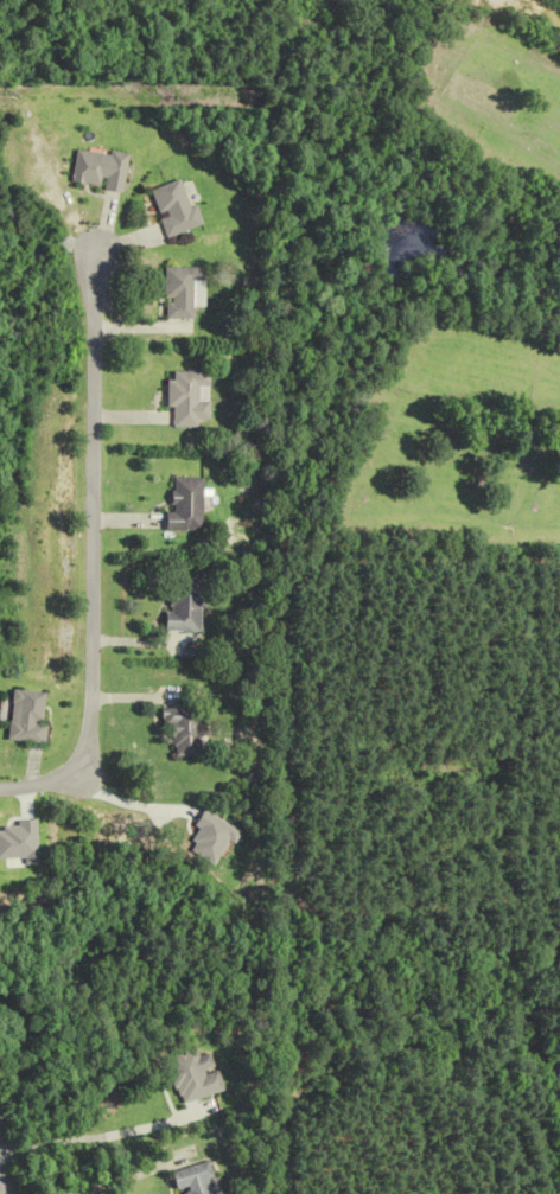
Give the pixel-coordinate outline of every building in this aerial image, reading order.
[(130,191),(135,155),(85,147),(80,183),(130,191)] [(157,190),(172,236),(205,226),(190,179),(157,190)] [(170,267),(170,319),(198,319),(198,281),(209,281),(209,268),(170,267)] [(158,408),(166,408),(166,428),(193,428),(193,420),(203,420),(203,401),(191,401),(191,389),(202,389),(202,372),(165,371),(165,381),(158,381),(158,408)] [(196,532),(197,479),(165,479),(165,513),(157,513),(157,532),(196,532)] [(199,632),(199,580),(163,580),(162,614),(157,614),(157,631),(199,632)] [(14,740),(48,744),(53,693),(19,689),(14,740)] [(164,708),(164,756),(197,756),(197,708),(164,708)] [(180,1105),(226,1091),(220,1071),(206,1075),(197,1048),(166,1058),(180,1105)] [(170,1173),(176,1193),(216,1193),(207,1162),(170,1173)]
